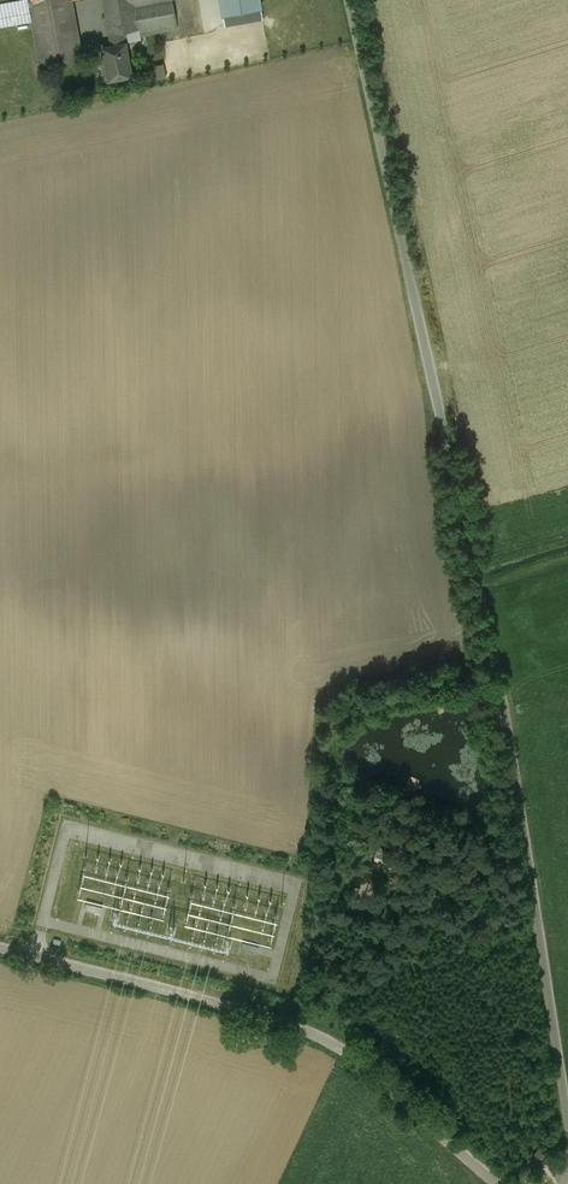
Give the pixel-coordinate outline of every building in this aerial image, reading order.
[(32,20),(29,5),(33,5),(33,0),(0,0),(0,25),(32,20)] [(34,6),(33,5),(29,5),(32,20),(39,63),(76,56),(65,0),(64,0),(34,6)] [(109,34),(110,34),(125,31),(139,29),(139,28),(140,28),(135,5),(134,0),(103,0),(109,34)] [(135,5),(140,28),(139,28),(139,29),(140,34),(176,27),(171,0),(162,0),(158,1),(158,0),(135,5)] [(222,17),(263,10),(262,0),(219,0),(222,17)] [(125,31),(110,34),(112,46),(125,44),(125,45),(127,45),(125,31)] [(112,46),(102,48),(106,68),(103,69),(105,81),(131,76),(125,45),(125,44),(112,46)] [(164,64),(154,66),(157,80),(167,78),(164,64)] [(243,949),(260,953),(262,946),(245,942),(243,949)]
